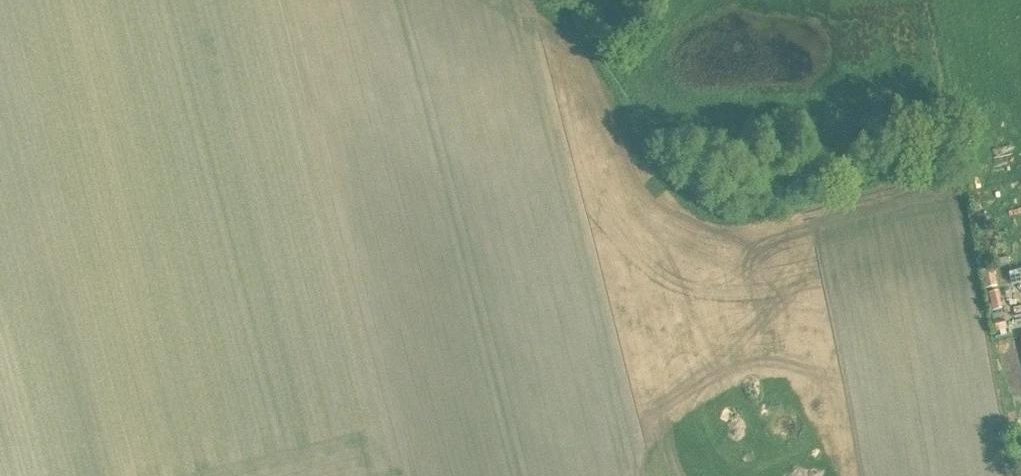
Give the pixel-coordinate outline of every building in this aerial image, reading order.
[(986,291),(997,288),(994,270),(982,273),(986,291)] [(999,293),(990,295),(994,313),(1003,311),(999,293)] [(1005,321),(994,324),(996,333),(1007,331),(1005,321)]
